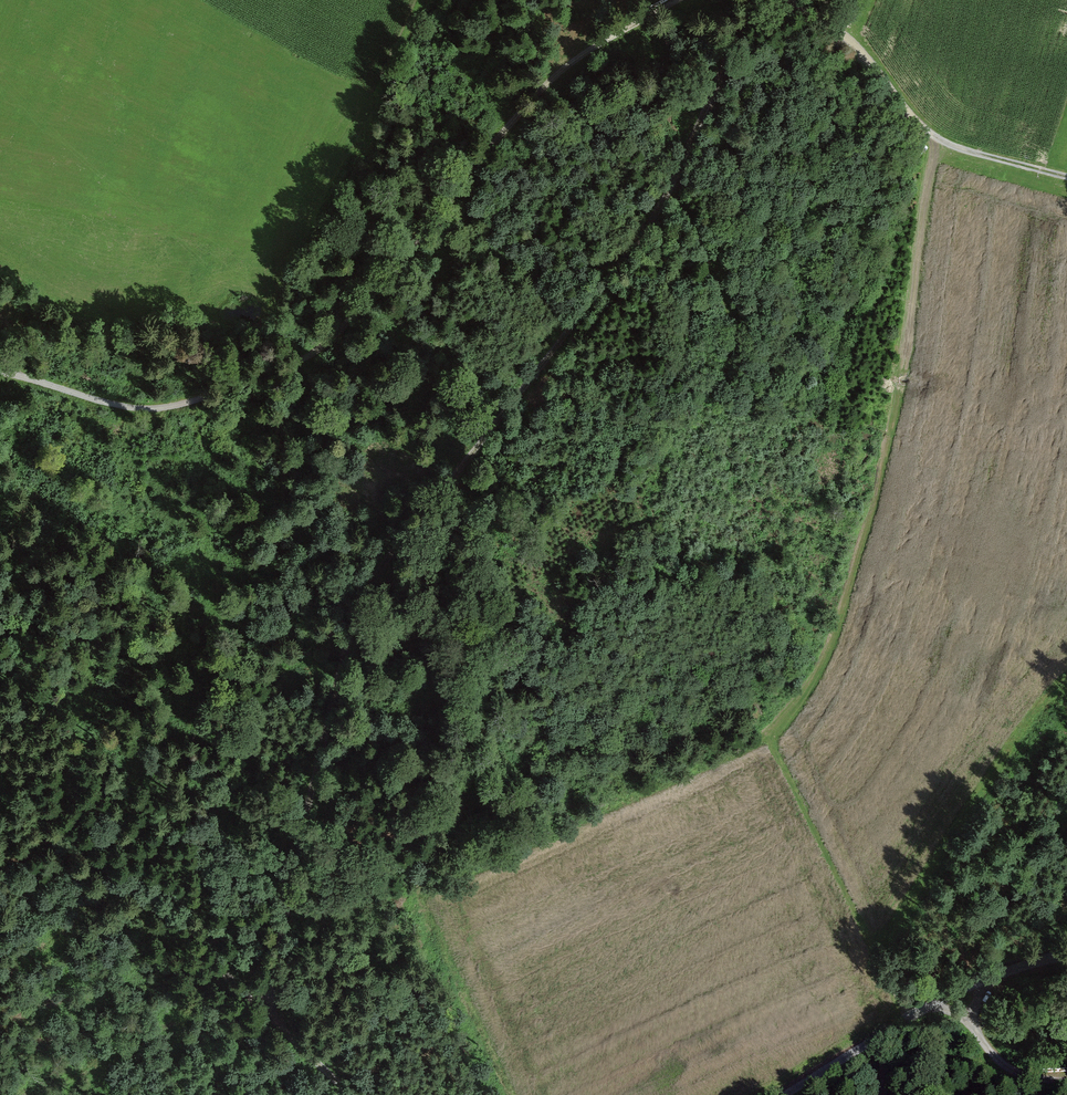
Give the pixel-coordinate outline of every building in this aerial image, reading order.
[(713,352),(708,368),(722,373),(727,357),(713,352)]
